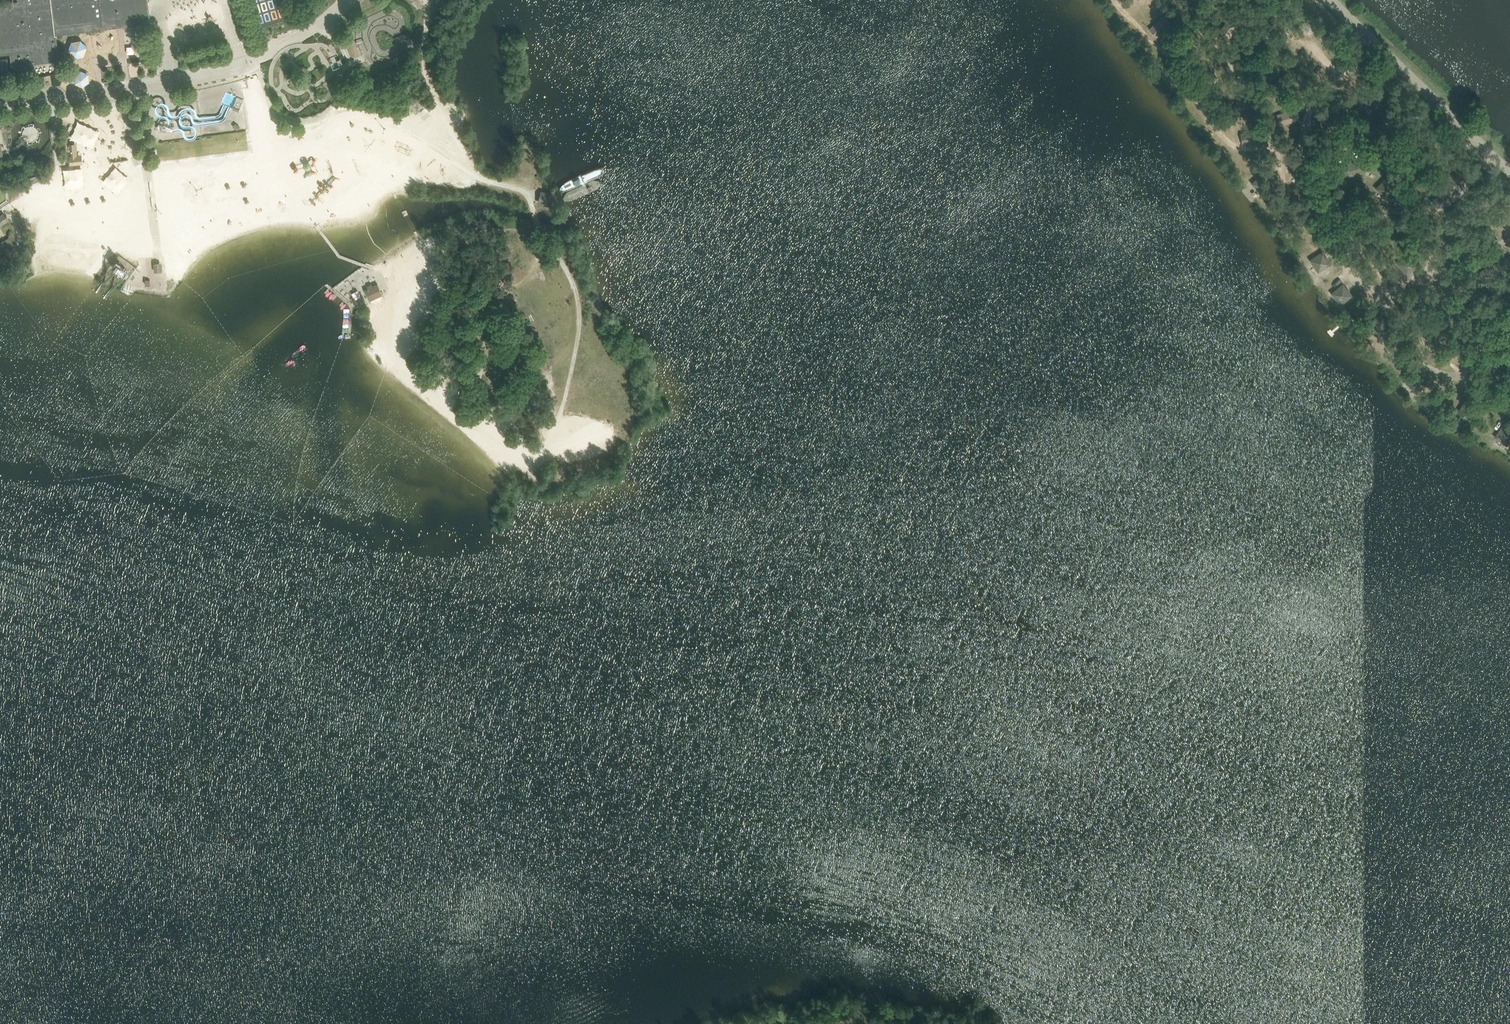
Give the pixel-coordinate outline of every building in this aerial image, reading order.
[(55,34),(151,22),(150,13),(148,0),(11,0),(0,1),(0,54),(12,53),(13,64),(58,58),(55,34)] [(1165,14),(1150,28),(1159,37),(1174,23),(1165,14)] [(11,78),(8,58),(0,59),(0,79),(11,78)] [(86,86),(91,72),(79,68),(74,82),(86,86)] [(1376,91),(1365,101),(1375,111),(1385,102),(1376,91)] [(1375,155),(1366,167),(1378,175),(1386,164),(1375,155)] [(1347,158),(1337,170),(1349,180),(1359,167),(1347,158)] [(1302,162),(1290,171),(1300,183),(1312,174),(1302,162)] [(1454,163),(1446,176),(1459,183),(1466,171),(1454,163)] [(41,173),(29,177),(31,183),(43,179),(41,173)] [(1264,173),(1252,182),(1261,195),(1273,185),(1264,173)] [(1427,175),(1416,184),(1426,195),(1437,186),(1427,175)] [(1376,188),(1386,199),(1398,188),(1387,177),(1376,188)] [(551,192),(541,189),(538,201),(549,203),(551,192)] [(1322,249),(1309,258),(1318,272),(1331,263),(1322,249)] [(1410,253),(1397,263),(1406,275),(1419,266),(1410,253)] [(1490,263),(1478,273),(1486,284),(1499,275),(1490,263)] [(365,288),(370,300),(383,295),(378,283),(365,288)] [(1343,283),(1331,293),(1341,305),(1353,295),(1343,283)] [(1357,299),(1346,310),(1357,322),(1369,311),(1357,299)] [(1381,312),(1368,322),(1378,334),(1391,325),(1381,312)] [(1417,371),(1406,382),(1417,393),(1428,382),(1417,371)] [(1509,392),(1509,372),(1500,384),(1509,392)] [(1495,437),(1508,445),(1509,442),(1509,426),(1504,422),(1495,437)]
